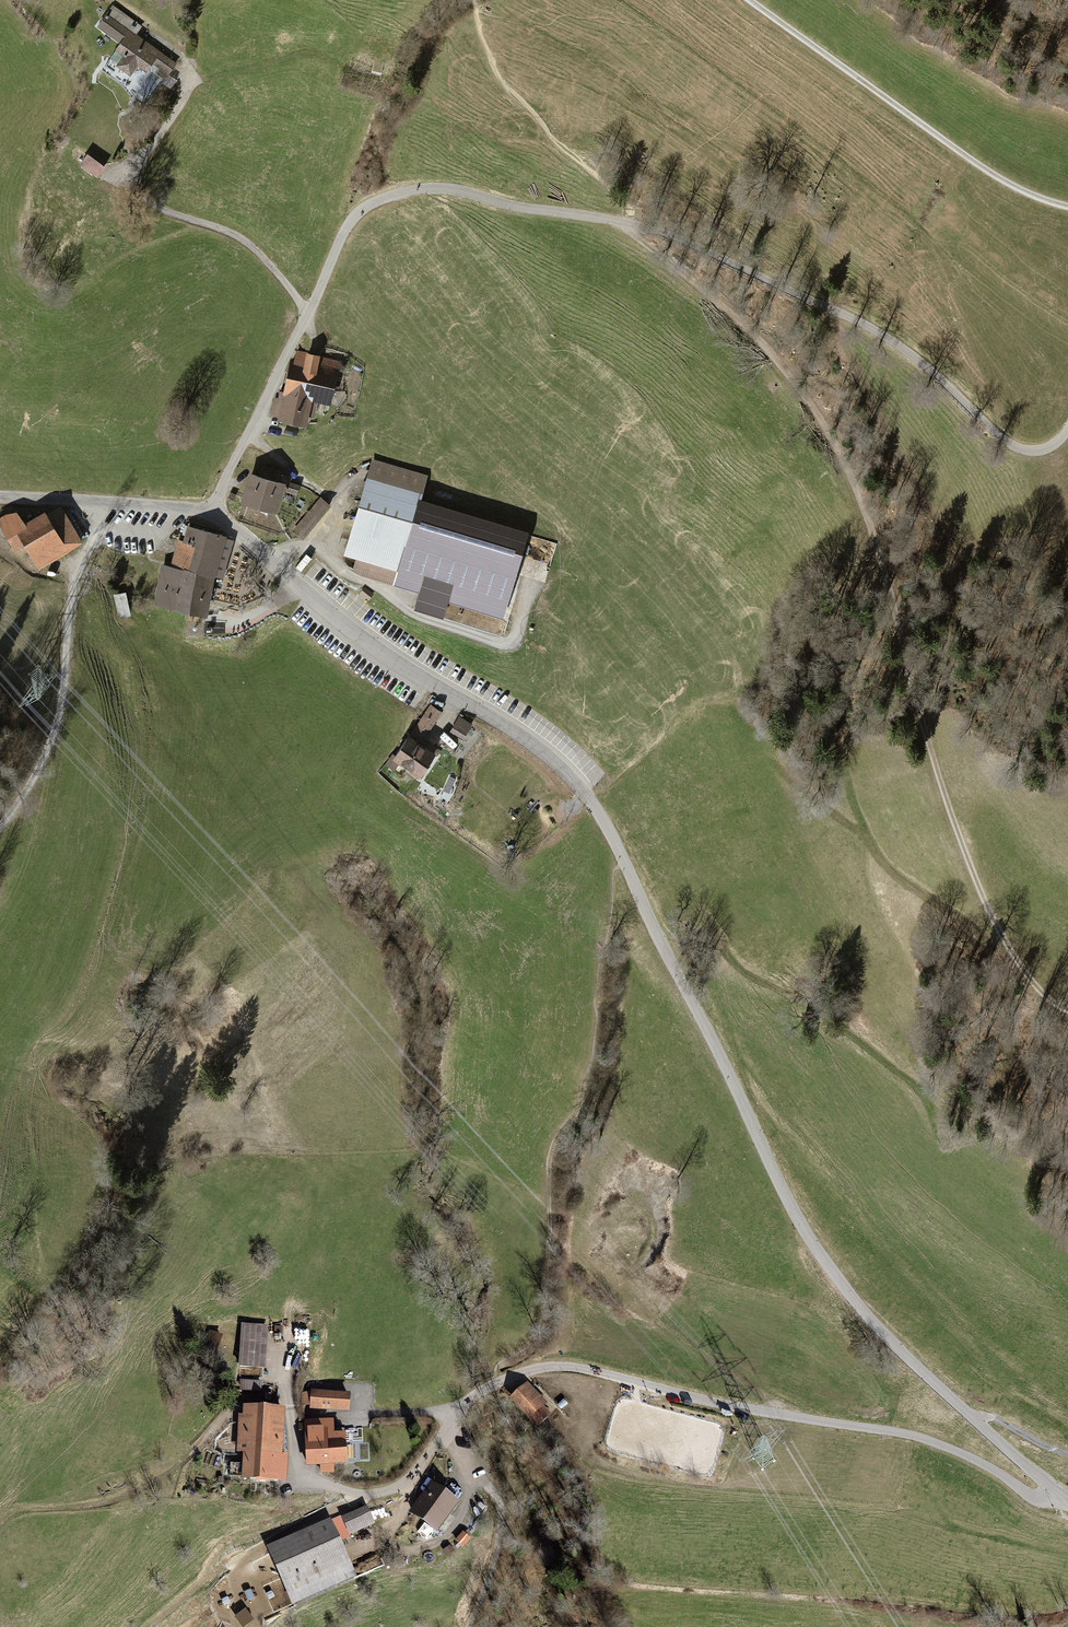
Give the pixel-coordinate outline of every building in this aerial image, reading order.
[(142,26),(113,5),(97,28),(120,44),(115,51),(116,51),(110,59),(117,65),(116,66),(131,77),(138,67),(147,73),(153,64),(160,69),(156,74),(165,80),(177,64),(137,35),(142,26)] [(90,151),(79,166),(97,179),(108,163),(90,151)] [(306,352),(296,350),(294,358),(291,357),(283,391),(278,390),(277,397),(274,397),(270,415),(277,416),(277,418),(306,425),(308,416),(314,417),(318,401),(330,403),(339,365),(336,365),(337,359),(320,355),(320,354),(306,350),(306,352)] [(425,477),(371,461),(345,550),(397,566),(392,583),(502,616),(526,534),(417,502),(425,477)] [(285,482),(249,471),(240,501),(277,512),(285,482)] [(290,481),(287,491),(297,494),(299,484),(290,481)] [(320,496),(292,530),(302,539),(331,504),(320,496)] [(0,518),(0,522),(15,548),(26,541),(39,565),(81,541),(61,507),(47,515),(45,512),(24,524),(16,513),(6,515),(0,518)] [(184,563),(174,607),(185,610),(207,614),(210,599),(215,577),(222,579),(234,540),(226,538),(226,535),(186,525),(182,540),(195,544),(189,564),(184,563)] [(153,603),(174,607),(184,563),(189,564),(195,544),(182,540),(177,539),(170,565),(161,563),(153,603)] [(307,554),(296,567),(301,571),(312,558),(307,554)] [(364,586),(359,593),(369,600),(374,593),(364,586)] [(118,617),(130,615),(127,592),(115,594),(118,617)] [(442,710),(430,703),(410,733),(409,732),(401,742),(393,755),(420,772),(436,749),(428,744),(427,746),(422,742),(442,710)] [(459,715),(451,730),(464,738),(472,723),(459,715)] [(421,780),(414,791),(426,797),(432,786),(421,780)] [(268,1326),(241,1325),(238,1369),(265,1371),(268,1326)] [(222,1337),(210,1331),(201,1353),(213,1358),(222,1337)] [(261,1379),(239,1377),(238,1389),(260,1390),(261,1379)] [(510,1400),(529,1421),(545,1407),(547,1405),(528,1383),(510,1400)] [(351,1395),(311,1391),(311,1394),(302,1393),(301,1406),(310,1407),(309,1411),(349,1414),(351,1395)] [(285,1409),(243,1407),(242,1416),(238,1416),(236,1454),(243,1454),(241,1482),(286,1484),(287,1457),(282,1456),(285,1409)] [(552,1416),(545,1407),(529,1421),(537,1430),(552,1416)] [(304,1421),(304,1423),(304,1433),(306,1469),(320,1468),(320,1476),(334,1475),(334,1468),(347,1468),(346,1435),(334,1436),(333,1420),(304,1421)] [(460,1504),(431,1483),(408,1515),(437,1535),(460,1504)] [(367,1507),(341,1519),(350,1539),(375,1527),(367,1507)] [(340,1517),(331,1521),(340,1543),(350,1539),(341,1519),(340,1517)] [(331,1521),(265,1549),(291,1609),(357,1580),(340,1543),(331,1521)] [(463,1532),(454,1542),(463,1549),(471,1540),(470,1538),(472,1536),(467,1531),(465,1534),(463,1532)]
